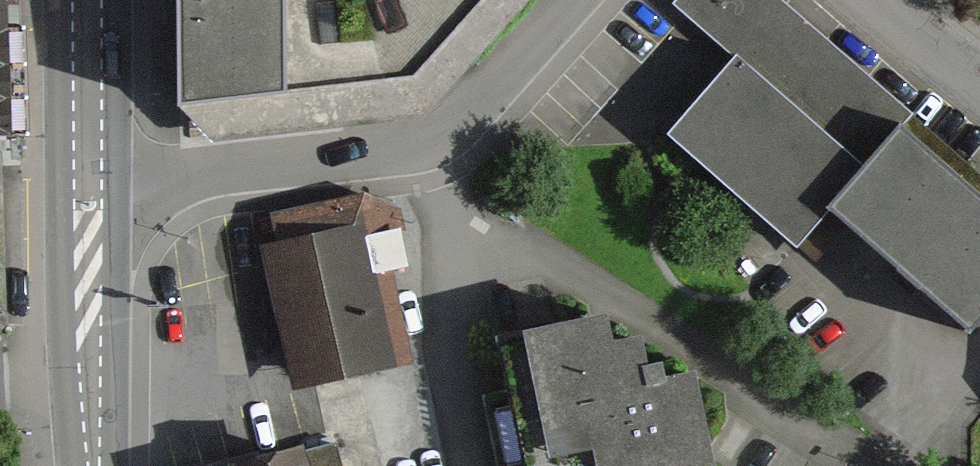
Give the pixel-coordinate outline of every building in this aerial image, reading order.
[(7,130),(4,8),(19,7),(19,0),(0,0),(0,130),(7,130)] [(421,97),(406,0),(185,0),(184,129),(421,97)] [(421,97),(525,0),(406,0),(421,97)] [(735,55),(865,169),(900,129),(913,115),(780,0),(679,0),(676,3),(735,55)] [(865,169),(735,55),(668,133),(799,245),(819,221),(831,208),(865,169)] [(900,129),(865,169),(831,208),(913,280),(968,328),(979,314),(979,200),(900,129)] [(278,230),(257,234),(291,380),(414,352),(393,261),(410,257),(396,197),(365,185),(273,205),(278,230)] [(666,361),(635,367),(631,347),(618,350),(613,325),(582,331),(577,307),(461,331),(489,465),(687,465),(666,361)] [(195,462),(196,465),(356,465),(345,435),(319,444),(312,424),(195,462)]
